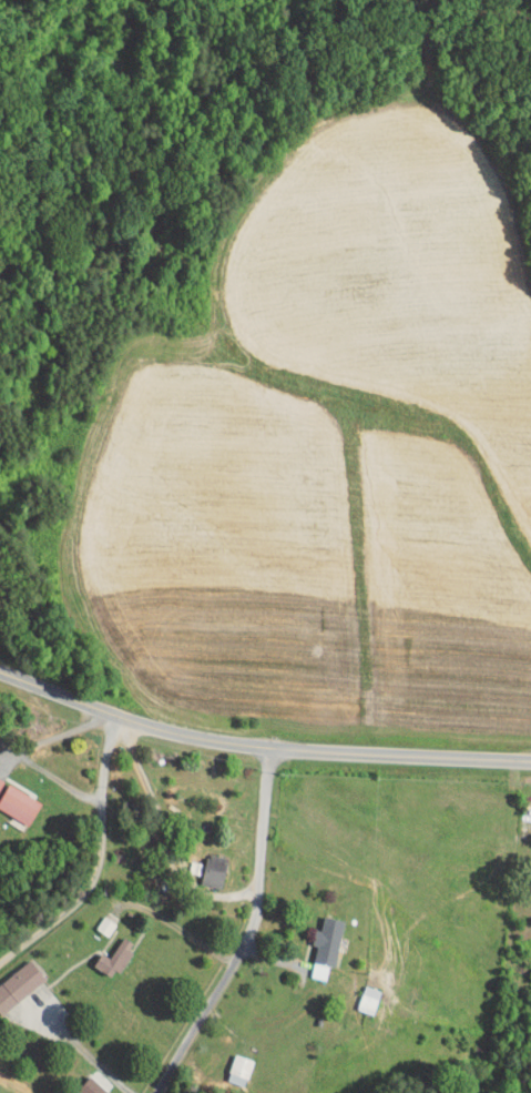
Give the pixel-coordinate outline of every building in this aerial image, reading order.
[(17,818),(30,795),(0,778),(0,809),(17,818)] [(211,881),(216,851),(195,848),(191,878),(211,881)] [(84,921),(96,929),(103,917),(92,909),(84,921)] [(299,970),(314,973),(317,958),(323,960),(333,914),(313,909),(310,923),(304,922),(301,939),(306,940),(299,970)] [(123,938),(111,930),(97,951),(90,946),(82,959),(101,971),(123,938)] [(33,971),(17,952),(0,967),(0,1001),(33,971)] [(361,1008),(369,984),(353,978),(345,1002),(361,1008)] [(242,1054),(224,1047),(214,1073),(233,1080),(242,1054)] [(100,1075),(82,1063),(78,1070),(96,1082),(100,1075)] [(78,1070),(65,1084),(76,1092),(89,1092),(96,1086),(78,1070)]
